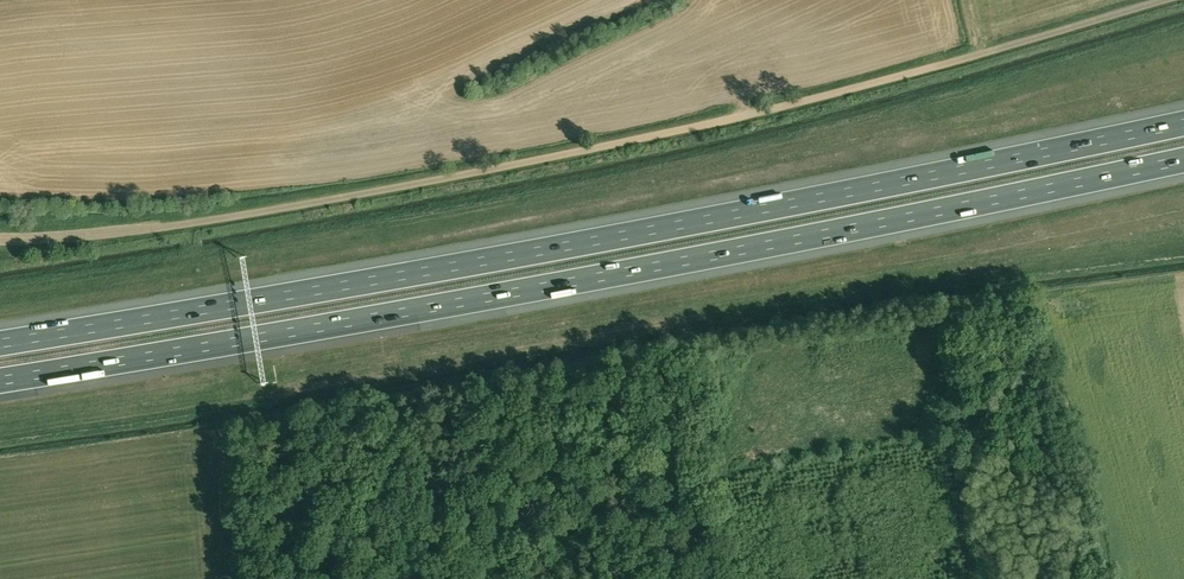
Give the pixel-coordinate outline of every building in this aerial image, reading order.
[(940,215),(921,219),(924,232),(942,228),(940,215)] [(564,294),(566,301),(578,299),(577,292),(564,294)]
